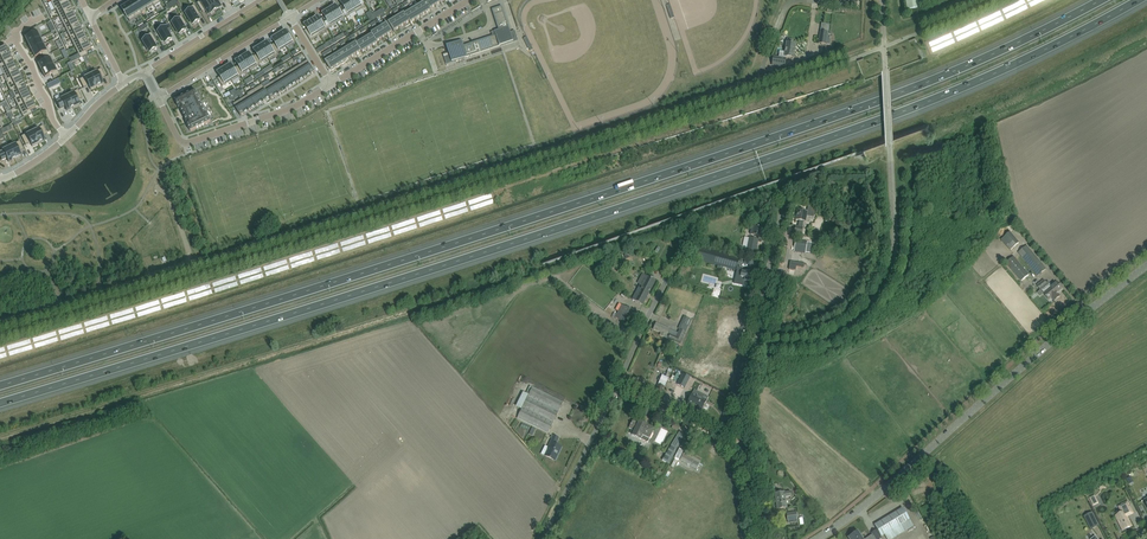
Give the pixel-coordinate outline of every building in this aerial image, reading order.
[(50,2),(54,10),(56,9),(68,2),(67,0),(54,0),(52,1),(50,2)] [(134,0),(128,4),(136,17),(142,14),(141,11),(134,0)] [(134,0),(141,11),(147,8),(142,0),(134,0)] [(147,8),(147,9),(153,5),(154,5),(150,0),(142,0),(147,8)] [(197,3),(203,13),(206,11),(207,13),(209,12),(210,14),(215,11),(208,0),(202,0),(197,3)] [(215,11),(220,8),(219,6),(220,5),(219,3),(222,1),(221,0),(208,0),(215,11)] [(341,8),(346,16),(345,16),(346,17),(355,12),(355,11),(348,0),(345,0),(342,2),(344,4),(342,5),(343,7),(341,8)] [(355,11),(355,12),(356,13),(365,7),(361,0),(348,0),(355,11)] [(420,4),(425,13),(431,10),(424,0),(425,1),(420,4)] [(431,10),(430,9),(435,6),(431,0),(424,0),(431,10)] [(907,9),(919,7),(917,0),(906,0),(907,9)] [(68,2),(56,9),(59,16),(72,10),(68,2)] [(128,4),(122,8),(130,21),(136,17),(128,4)] [(420,4),(415,7),(420,16),(425,13),(420,4)] [(194,5),(184,11),(193,25),(200,21),(197,16),(200,14),(194,5)] [(510,32),(502,6),(492,9),(498,30),(494,31),(495,35),(496,35),(497,38),(491,40),(490,37),(493,36),(493,35),(460,47),(458,42),(461,41),(446,45),(452,62),(465,58),(513,41),(510,32)] [(334,7),(329,10),(337,21),(345,16),(346,16),(341,8),(338,10),(337,8),(336,9),(334,7)] [(415,7),(410,10),(415,20),(420,16),(415,7)] [(72,10),(59,16),(63,24),(76,18),(72,10)] [(325,18),(323,19),(328,28),(337,23),(337,22),(337,21),(329,10),(324,13),(325,15),(324,16),(325,18)] [(404,12),(410,23),(415,20),(410,10),(405,14),(404,12)] [(404,12),(398,16),(404,25),(409,22),(410,23),(404,12)] [(182,15),(172,22),(179,35),(186,30),(184,26),(187,24),(182,15)] [(398,16),(393,19),(399,28),(404,25),(398,16)] [(76,18),(63,24),(67,32),(80,25),(76,18)] [(316,18),(311,21),(319,34),(328,28),(323,19),(320,21),(319,19),(317,20),(316,18)] [(393,19),(388,22),(394,31),(399,28),(393,19)] [(307,29),(304,31),(310,41),(320,35),(319,34),(311,21),(306,24),(307,26),(306,27),(307,29)] [(387,23),(382,26),(387,35),(393,32),(387,23)] [(167,24),(157,30),(161,36),(160,37),(163,41),(164,40),(165,43),(172,39),(169,35),(173,33),(167,24)] [(80,25),(67,32),(71,39),(83,33),(80,25)] [(382,26),(376,29),(382,38),(387,35),(382,26)] [(31,34),(25,37),(28,44),(41,38),(36,27),(30,30),(31,34)] [(376,29),(371,32),(378,43),(377,41),(382,38),(376,29)] [(820,31),(818,43),(827,44),(828,32),(820,31)] [(149,37),(143,41),(150,53),(157,48),(154,44),(158,42),(152,32),(148,35),(149,37)] [(284,32),(279,35),(286,47),(295,41),(291,33),(288,35),(287,33),(285,34),(284,32)] [(372,34),(367,37),(372,46),(378,43),(371,32),(371,33),(372,34)] [(83,33),(71,39),(75,47),(87,41),(83,33)] [(275,43),(272,45),(277,52),(286,47),(279,35),(274,38),(275,40),(274,41),(275,43)] [(367,37),(362,40),(367,49),(372,46),(367,37)] [(41,38),(28,44),(31,50),(44,44),(41,38)] [(785,52),(784,56),(794,58),(796,44),(792,43),(792,40),(788,39),(787,42),(785,52)] [(356,42),(362,52),(367,49),(362,40),(357,43),(356,42)] [(87,41),(75,47),(80,58),(82,58),(87,55),(86,51),(91,49),(87,41)] [(356,42),(351,45),(356,54),(361,51),(362,52),(356,42)] [(266,43),(261,46),(268,58),(269,61),(279,55),(277,52),(272,45),(270,46),(268,44),(267,45),(266,43)] [(44,44),(31,50),(34,57),(41,54),(43,57),(49,54),(44,44)] [(351,45),(345,48),(351,57),(356,54),(351,45)] [(0,48),(0,58),(9,54),(5,46),(0,48)] [(257,54),(254,56),(259,64),(259,63),(268,58),(261,46),(256,49),(257,51),(255,52),(257,54)] [(345,48),(340,51),(347,62),(346,60),(351,57),(345,48)] [(340,51),(335,55),(342,65),(347,62),(340,51)] [(0,58),(0,67),(13,61),(9,54),(0,58)] [(45,61),(38,64),(41,71),(54,64),(49,54),(43,57),(45,61)] [(248,54),(242,58),(250,69),(249,69),(250,71),(260,65),(259,63),(259,64),(254,56),(252,58),(250,56),(249,56),(248,54)] [(335,55),(330,58),(336,68),(342,65),(335,55)] [(772,65),(782,66),(782,65),(785,65),(786,58),(773,57),(772,65)] [(238,66),(236,67),(241,75),(249,69),(250,69),(242,58),(237,61),(239,63),(237,64),(238,66)] [(330,58),(325,61),(331,72),(336,68),(330,58)] [(307,60),(300,65),(307,77),(311,74),(311,75),(315,72),(307,60)] [(13,61),(0,67),(4,75),(17,69),(13,61)] [(54,64),(41,71),(45,77),(51,74),(53,78),(59,75),(54,64)] [(300,65),(292,69),(300,81),(304,79),(306,78),(306,77),(307,77),(300,65)] [(229,66),(224,69),(232,80),(231,81),(232,82),(242,76),(241,75),(236,67),(233,69),(232,67),(231,68),(229,66)] [(96,70),(89,73),(90,74),(96,87),(103,84),(101,80),(105,77),(101,68),(96,71),(96,70)] [(17,69),(4,75),(8,83),(20,76),(17,69)] [(220,77),(217,78),(222,86),(231,81),(232,80),(224,69),(219,72),(221,74),(219,75),(220,77)] [(292,69),(285,74),(292,86),(296,83),(296,84),(299,82),(300,81),(292,69)] [(85,77),(79,79),(83,88),(88,86),(90,90),(96,87),(90,74),(85,77)] [(285,74),(278,78),(285,90),(286,90),(289,88),(288,88),(292,86),(285,74)] [(8,83),(6,83),(10,91),(12,91),(11,90),(24,84),(20,76),(8,83)] [(278,78),(271,83),(278,95),(279,94),(281,93),(285,90),(278,78)] [(50,83),(47,85),(48,90),(52,88),(58,85),(61,83),(59,79),(56,80),(50,83)] [(264,87),(263,87),(270,98),(269,98),(270,100),(274,97),(278,95),(271,83),(264,87)] [(24,84),(11,90),(12,91),(15,98),(28,92),(24,84)] [(262,84),(254,89),(262,102),(263,102),(266,100),(269,98),(270,98),(263,87),(264,87),(262,84)] [(254,89),(247,94),(248,95),(255,107),(256,106),(259,105),(262,102),(254,89)] [(67,94),(66,94),(73,108),(79,105),(77,101),(82,98),(78,90),(73,92),(73,91),(67,94)] [(195,90),(175,100),(179,108),(180,108),(187,123),(186,123),(190,131),(211,121),(206,113),(198,99),(199,98),(195,90)] [(15,98),(14,98),(18,106),(32,99),(28,92),(15,98)] [(61,98),(56,101),(60,109),(65,107),(67,111),(73,108),(66,94),(67,94),(66,93),(60,96),(61,98)] [(248,95),(241,99),(248,111),(249,111),(251,109),(255,107),(248,95)] [(32,99),(18,106),(23,118),(32,114),(30,111),(30,110),(36,107),(32,99)] [(241,99),(233,104),(241,116),(244,114),(248,111),(241,99)] [(6,101),(2,103),(3,106),(7,113),(11,111),(10,110),(6,101)] [(32,131),(38,144),(44,140),(42,136),(47,134),(43,125),(37,128),(38,129),(32,131)] [(26,134),(21,136),(25,145),(30,143),(32,147),(38,144),(32,131),(31,129),(25,132),(26,134)] [(9,147),(15,159),(21,156),(19,152),(24,150),(19,141),(14,144),(12,145),(9,147)] [(2,161),(7,158),(9,162),(15,159),(9,147),(8,144),(1,147),(2,149),(0,151),(0,157),(2,161)] [(803,227),(802,227),(804,221),(806,221),(807,211),(797,209),(795,220),(799,220),(798,227),(795,226),(794,234),(802,235),(803,227)] [(762,228),(752,226),(750,234),(760,236),(762,228)] [(1001,240),(1010,250),(1019,243),(1011,232),(1001,240)] [(756,251),(758,240),(749,238),(747,249),(748,250),(751,250),(756,251)] [(794,252),(806,253),(810,253),(812,243),(807,242),(796,240),(794,252)] [(700,246),(696,259),(736,270),(740,257),(700,246)] [(1037,276),(1047,269),(1027,246),(1018,252),(1037,276)] [(597,265),(602,270),(610,261),(605,257),(597,265)] [(793,257),(792,265),(799,266),(799,262),(807,263),(807,259),(793,257)] [(1020,281),(1029,275),(1014,257),(1006,264),(1020,281)] [(753,273),(746,272),(742,271),(741,277),(745,278),(744,281),(745,281),(744,286),(750,287),(750,282),(751,282),(753,273)] [(656,281),(648,276),(643,286),(640,285),(632,300),(643,305),(656,281)] [(1057,282),(1050,288),(1044,280),(1037,286),(1041,290),(1044,293),(1044,294),(1049,300),(1052,298),(1054,301),(1060,296),(1057,293),(1063,288),(1057,282)] [(642,315),(619,303),(613,316),(635,327),(642,315)] [(665,337),(669,329),(657,323),(654,330),(661,333),(660,335),(665,337)] [(680,330),(677,337),(670,334),(667,339),(680,345),(686,333),(680,330)] [(665,372),(661,381),(668,384),(671,375),(665,372)] [(727,372),(723,397),(732,398),(736,374),(727,372)] [(682,373),(677,384),(685,387),(690,377),(682,373)] [(638,379),(637,379),(634,378),(630,387),(638,390),(637,393),(643,395),(646,387),(641,385),(643,381),(638,379)] [(653,396),(660,398),(664,388),(658,385),(653,396)] [(532,387),(517,418),(548,433),(564,402),(532,387)] [(706,401),(700,397),(702,393),(695,390),(692,393),(687,403),(693,406),(693,405),(702,410),(706,401)] [(650,439),(654,429),(639,421),(639,422),(634,419),(629,428),(634,431),(632,435),(641,439),(643,435),(650,439)] [(685,436),(679,432),(662,461),(668,464),(685,436)] [(559,438),(554,436),(548,448),(549,448),(545,456),(555,461),(562,447),(556,444),(559,438)] [(684,452),(680,460),(696,469),(701,461),(684,452)] [(775,493),(776,504),(778,504),(779,508),(787,507),(785,497),(791,496),(790,491),(784,492),(775,493)] [(1127,516),(1133,513),(1131,508),(1130,506),(1129,507),(1128,505),(1129,505),(1128,502),(1118,506),(1118,507),(1122,513),(1119,515),(1116,516),(1119,522),(1123,530),(1125,529),(1132,526),(1127,516)] [(887,538),(892,538),(913,526),(902,508),(874,525),(881,536),(884,534),(887,538)] [(797,519),(796,512),(786,513),(787,521),(797,519)] [(1097,521),(1092,512),(1084,516),(1089,525),(1097,521)] [(873,534),(874,535),(868,538),(881,538),(882,538),(876,530),(872,533),(873,534)]
